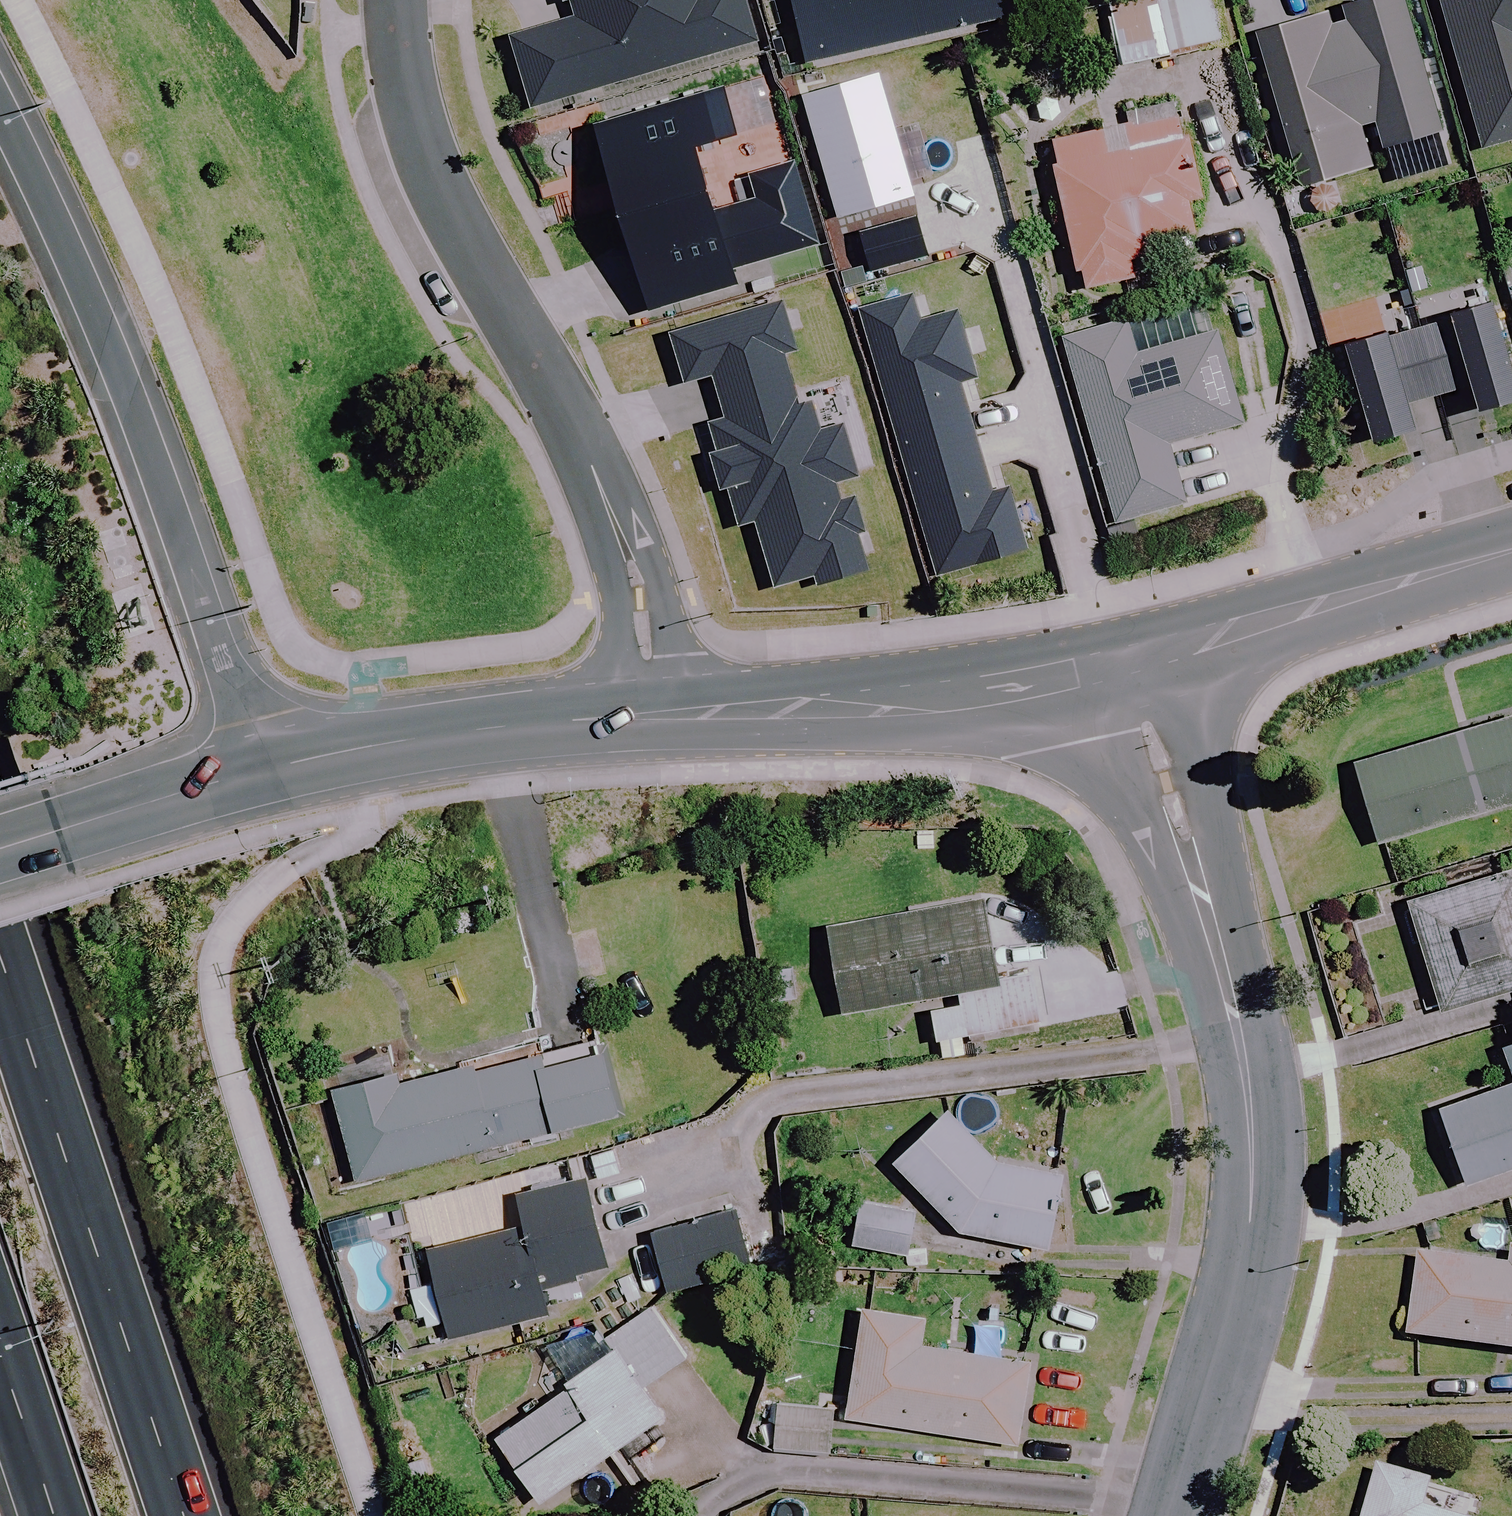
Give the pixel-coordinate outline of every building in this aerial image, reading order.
[(526,112),(756,43),(742,0),(558,0),(559,4),(566,3),(571,19),(504,37),(526,112)] [(1008,20),(1004,0),(786,0),(802,68),(1008,20)] [(1215,0),(1142,0),(1103,8),(1117,73),(1225,51),(1215,0)] [(1296,189),(1370,169),(1358,129),(1372,125),(1380,151),(1439,134),(1401,0),(1368,0),(1253,34),(1296,189)] [(1480,151),(1511,141),(1511,0),(1436,0),(1480,151)] [(908,194),(868,58),(796,79),(836,215),(908,194)] [(642,313),(730,288),(692,155),(735,143),(719,90),(588,128),(642,313)] [(1199,234),(1173,119),(1048,148),(1080,291),(1133,279),(1126,250),(1199,234)] [(713,212),(731,271),(815,247),(790,163),(745,176),(752,200),(713,212)] [(914,219),(854,235),(865,273),(925,258),(914,219)] [(909,294),(857,309),(901,458),(972,437),(957,386),(975,381),(955,314),(918,325),(909,294)] [(810,579),(813,589),(866,574),(855,537),(862,535),(852,500),(837,504),(832,486),(854,479),(839,427),(817,433),(809,405),(797,408),(782,357),(794,354),(779,304),(666,337),(680,386),(708,378),(721,421),(704,426),(713,454),(706,456),(716,493),(724,491),(736,529),(752,524),(771,590),(810,579)] [(1212,338),(1203,306),(1062,344),(1101,487),(1087,491),(1097,530),(1184,506),(1168,447),(1244,426),(1220,336),(1212,338)] [(1366,449),(1408,436),(1400,409),(1463,391),(1472,419),(1511,406),(1511,398),(1487,309),(1339,353),(1366,449)] [(989,494),(972,437),(901,458),(936,578),(1024,552),(1006,489),(989,494)] [(1507,722),(1354,762),(1375,844),(1511,808),(1511,743),(1507,722)] [(1405,907),(1438,1016),(1511,993),(1511,875),(1405,907)] [(1003,979),(993,902),(824,924),(835,1015),(931,1003),(937,1047),(1041,1034),(1033,975),(1003,979)] [(556,1133),(624,1115),(622,1107),(645,1101),(636,1069),(614,1074),(606,1041),(537,1059),(535,1051),(391,1088),(389,1081),(333,1095),(356,1184),(556,1133)] [(1501,1048),(1511,1078),(1511,1044),(1501,1048)] [(1437,1111),(1464,1187),(1511,1170),(1511,1085),(1437,1111)] [(999,1165),(947,1110),(891,1162),(956,1232),(1046,1253),(1063,1180),(999,1165)] [(586,1177),(514,1196),(522,1227),(416,1256),(426,1290),(413,1294),(423,1330),(462,1319),(468,1340),(552,1317),(543,1286),(611,1267),(586,1177)] [(765,1266),(749,1204),(650,1229),(665,1291),(765,1266)] [(912,1255),(915,1212),(868,1209),(866,1252),(912,1255)] [(1511,1249),(1509,1265),(1420,1255),(1410,1339),(1511,1351),(1511,1249)] [(925,1318),(860,1310),(846,1423),(1019,1445),(1030,1359),(922,1345),(925,1318)] [(659,1421),(613,1352),(562,1387),(566,1393),(494,1442),(537,1504),(659,1421)] [(1374,1466),(1362,1515),(1447,1515),(1424,1510),(1432,1480),(1374,1466)]
